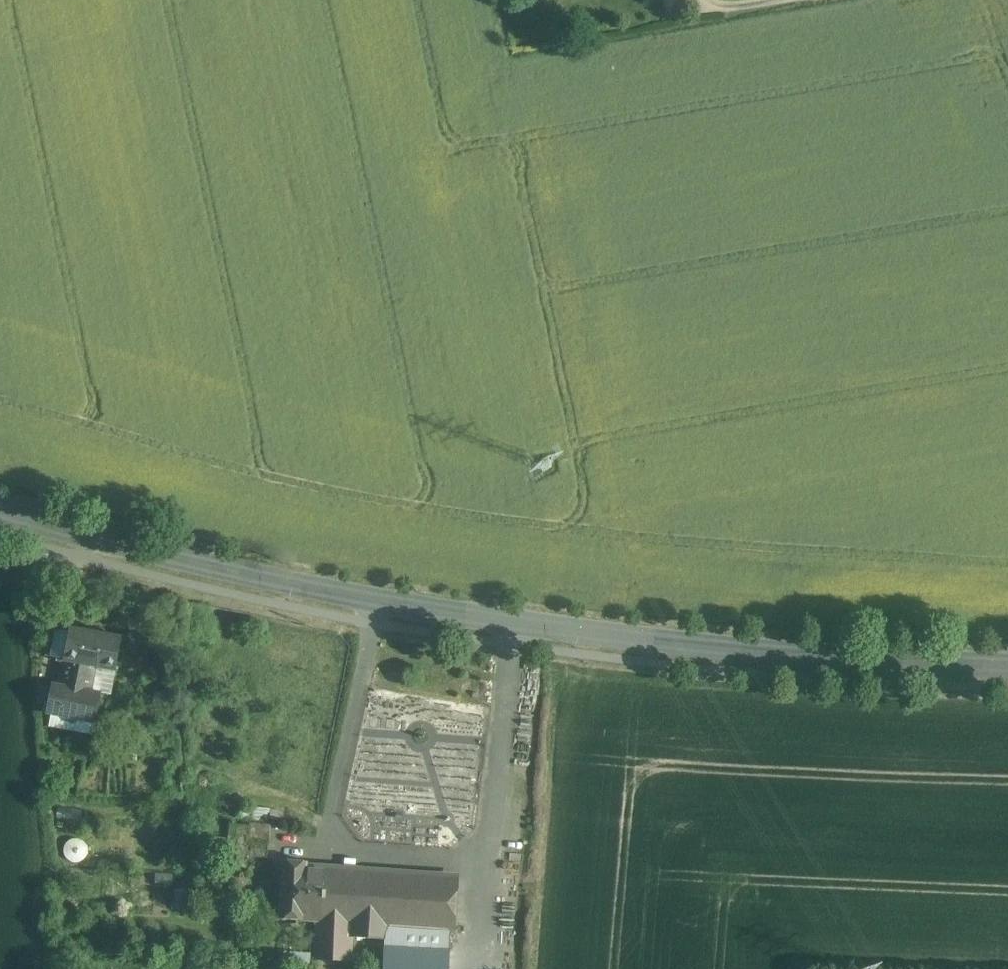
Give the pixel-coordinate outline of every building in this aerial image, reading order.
[(121,638),(70,628),(69,633),(55,630),(50,657),(63,660),(63,661),(64,662),(59,686),(52,684),(51,685),(47,706),(46,714),(62,717),(65,721),(72,723),(77,720),(94,723),(100,693),(91,691),(95,667),(114,671),(121,638)] [(51,685),(36,682),(37,705),(47,706),(51,685)] [(249,823),(265,825),(267,809),(250,808),(250,812),(239,810),(237,825),(249,827),(249,823)] [(248,844),(268,846),(269,825),(265,825),(249,823),(249,827),(248,844)] [(268,846),(248,844),(247,856),(267,858),(268,846)] [(306,862),(283,861),(279,919),(317,921),(321,922),(325,868),(306,867),(306,862)] [(325,868),(321,922),(351,924),(350,937),(385,940),(383,968),(449,968),(449,952),(448,952),(449,930),(453,930),(457,878),(325,868)] [(321,922),(317,921),(316,959),(342,960),(343,943),(350,937),(351,924),(321,922)] [(314,944),(302,943),(301,963),(313,964),(314,944)]
